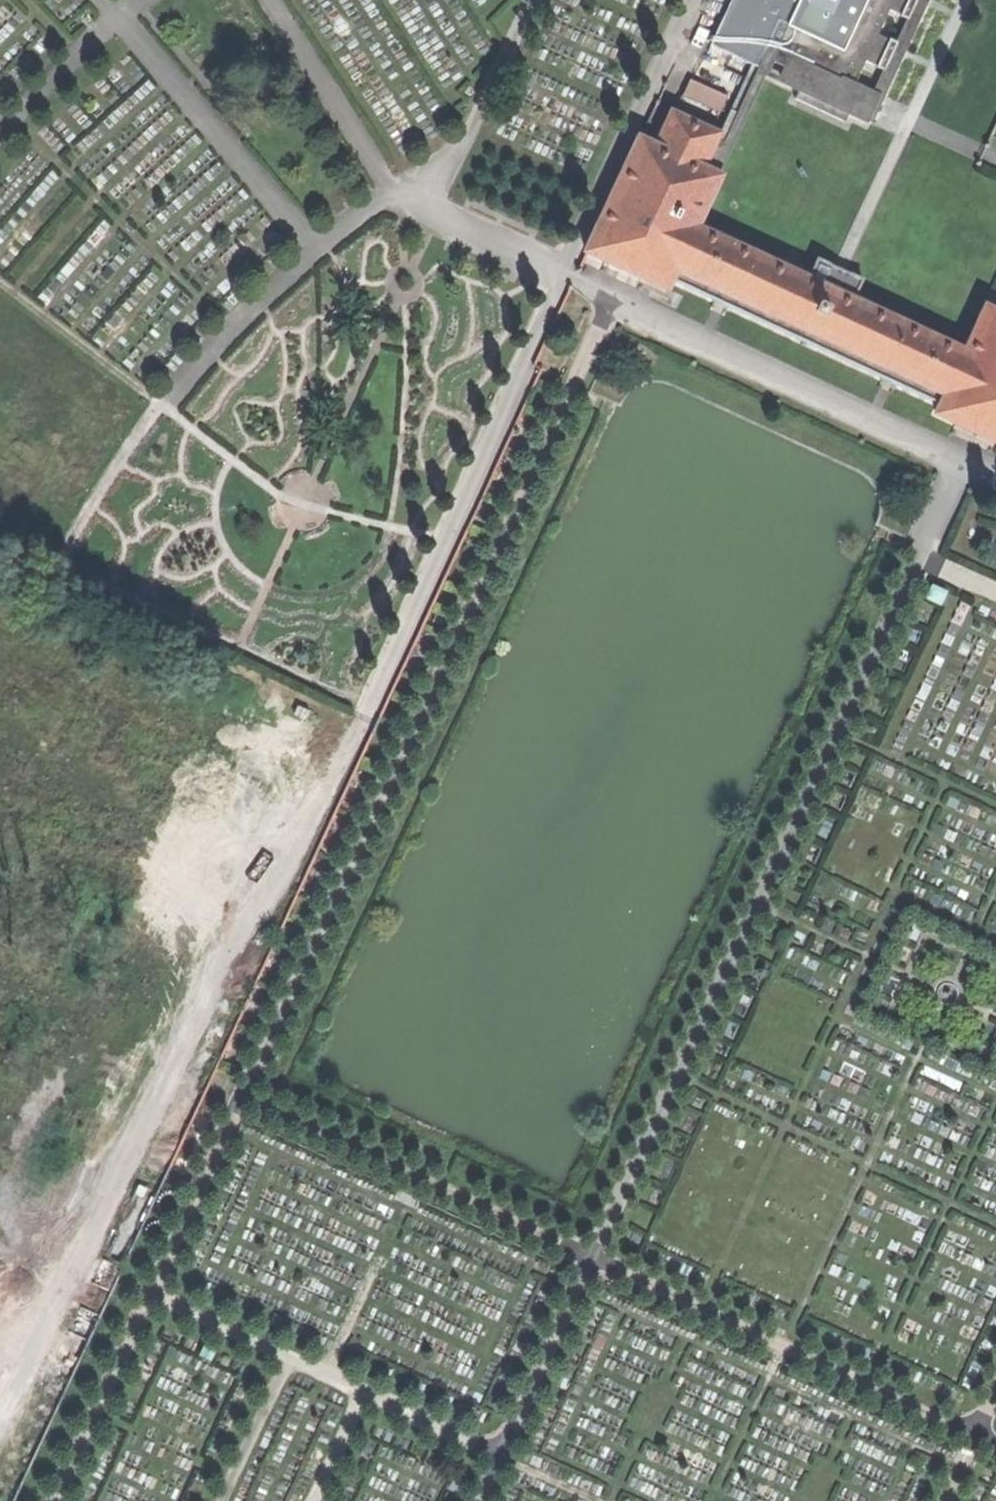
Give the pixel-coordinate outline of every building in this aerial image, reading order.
[(717,46),(763,67),(767,57),(782,25),(798,32),(812,0),(737,0),(717,46)] [(798,32),(782,25),(767,57),(792,67),(786,81),(805,90),(800,100),(850,122),(854,112),(877,123),(885,107),(934,0),(812,0),(798,32)] [(694,78),(687,96),(726,111),(733,93),(694,78)] [(720,132),(670,109),(654,144),(639,137),(587,251),(668,288),(672,279),(697,225),(721,174),(704,166),(720,132)] [(854,298),(863,278),(840,268),(818,257),(809,276),(697,225),(672,279),(939,403),(965,349),(854,298)] [(935,414),(995,442),(995,310),(985,305),(965,349),(939,403),(935,414)]
